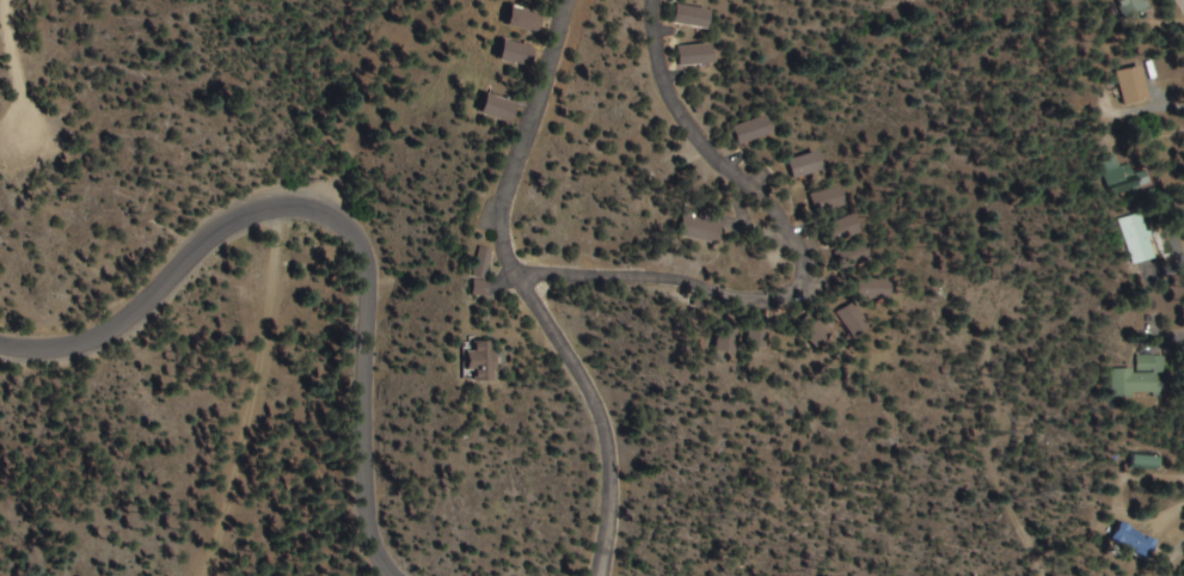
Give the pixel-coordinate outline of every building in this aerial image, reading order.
[(1118,14),(1145,14),(1145,0),(1118,0),(1118,14)] [(666,24),(704,30),(707,10),(669,4),(666,24)] [(507,28),(539,32),(542,12),(510,7),(507,28)] [(535,48),(502,41),(498,62),(531,67),(535,48)] [(708,65),(707,45),(670,45),(671,66),(708,65)] [(1121,106),(1148,100),(1141,66),(1113,72),(1121,106)] [(481,113),(510,124),(518,105),(488,94),(481,113)] [(730,126),(737,144),(770,132),(763,114),(730,126)] [(792,179),(822,170),(816,150),(786,159),(792,179)] [(1145,169),(1133,174),(1129,164),(1120,167),(1116,154),(1098,160),(1112,199),(1151,185),(1145,169)] [(819,195),(828,211),(846,201),(837,185),(819,195)] [(830,223),(838,240),(861,229),(853,213),(830,223)] [(1120,219),(1131,265),(1153,259),(1142,213),(1120,219)] [(718,244),(722,222),(683,215),(679,237),(718,244)] [(858,294),(890,294),(890,278),(858,278),(858,294)] [(852,335),(869,327),(857,301),(840,309),(852,335)] [(494,378),(494,340),(472,340),(472,350),(465,350),(465,378),(494,378)] [(1111,369),(1111,394),(1159,395),(1159,356),(1136,356),(1136,369),(1111,369)] [(1132,469),(1157,469),(1157,455),(1132,455),(1132,469)] [(1140,557),(1151,538),(1120,521),(1109,540),(1140,557)]
